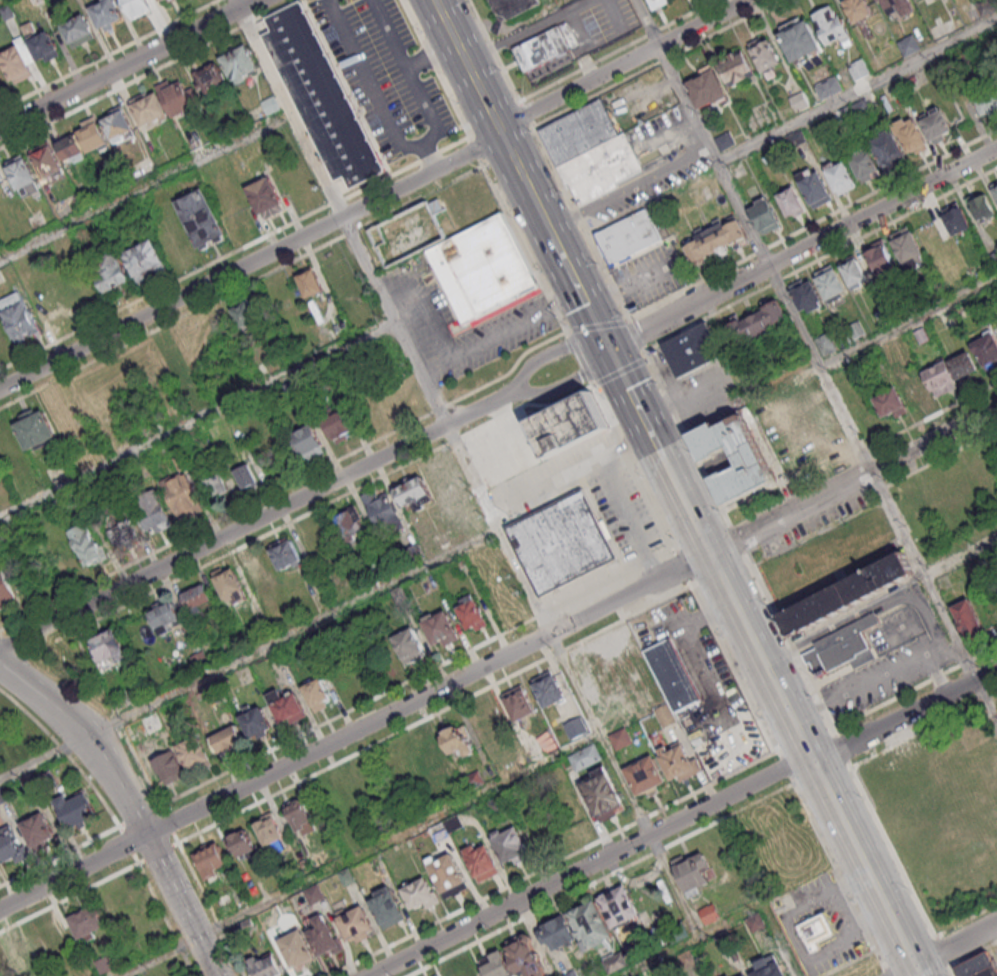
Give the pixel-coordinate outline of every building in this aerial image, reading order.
[(114,0),(97,0),(87,5),(101,31),(124,19),(114,0)] [(130,19),(151,11),(147,0),(123,0),(130,19)] [(345,176),(349,187),(381,174),(309,0),(306,0),(265,16),(271,30),(268,32),(329,183),(345,176)] [(499,24),(540,6),(537,0),(489,0),(499,24)] [(651,10),(669,3),(668,0),(647,0),(651,10)] [(866,0),(844,0),(854,23),(873,15),(866,0)] [(912,0),(878,0),(885,15),(896,10),(900,18),(917,11),(912,0)] [(844,47),(853,43),(836,3),(812,13),(826,44),(840,38),(844,47)] [(63,22),(71,47),(95,39),(87,15),(63,22)] [(806,15),(777,27),(792,63),(822,51),(806,15)] [(513,46),(524,71),(571,51),(561,26),(513,46)] [(29,41),(40,65),(61,55),(51,32),(29,41)] [(896,41),(904,57),(922,48),(914,33),(896,41)] [(14,84),(34,73),(19,44),(0,54),(0,56),(14,84)] [(220,56),(233,84),(260,72),(248,44),(220,56)] [(755,75),(743,49),(717,62),(729,87),(755,75)] [(870,73),(863,58),(848,65),(854,80),(870,73)] [(227,83),(214,61),(191,75),(204,96),(227,83)] [(699,111),(728,96),(714,67),(685,81),(699,111)] [(821,99),(842,90),(837,75),(815,84),(821,99)] [(200,104),(192,85),(184,89),(179,77),(155,87),(156,89),(129,101),(141,128),(170,115),(171,116),(200,104)] [(995,85),(973,96),(983,117),(996,111),(996,88),(995,85)] [(791,98),(798,111),(809,105),(802,92),(791,98)] [(542,125),(572,204),(644,176),(626,130),(616,134),(603,101),(542,125)] [(954,134),(941,105),(919,115),(932,144),(954,134)] [(101,118),(113,141),(135,130),(123,106),(101,118)] [(894,123),(908,156),(929,147),(914,114),(894,123)] [(65,162),(108,144),(96,116),(82,122),(85,129),(56,141),(65,162)] [(869,140),(884,168),(907,156),(891,128),(869,140)] [(64,169),(51,143),(31,154),(44,180),(64,169)] [(848,156),(862,183),(880,173),(866,146),(848,156)] [(5,162),(20,199),(41,191),(25,154),(5,162)] [(839,195),(857,185),(842,157),(823,167),(839,195)] [(833,199),(816,165),(796,175),(813,209),(833,199)] [(261,221),(285,210),(270,176),(246,186),(261,221)] [(789,219),(806,211),(793,186),(777,194),(789,219)] [(227,238),(204,187),(175,200),(198,251),(227,238)] [(981,222),(996,213),(996,211),(986,192),(968,202),(981,222)] [(762,235),(782,225),(767,196),(748,206),(762,235)] [(954,236),(972,225),(959,203),(941,213),(954,236)] [(594,231),(608,264),(663,241),(649,208),(594,231)] [(461,326),(540,293),(507,214),(427,246),(461,326)] [(737,214),(681,240),(692,264),(748,238),(737,214)] [(889,235),(907,271),(927,260),(909,225),(889,235)] [(864,247),(879,276),(897,267),(883,238),(864,247)] [(167,269),(153,239),(123,253),(138,283),(167,269)] [(90,261),(105,293),(132,280),(116,248),(90,261)] [(839,265),(851,289),(868,281),(856,256),(839,265)] [(814,274),(828,301),(847,291),(833,264),(814,274)] [(296,275),(306,297),(324,290),(315,267),(296,275)] [(824,304),(810,275),(787,286),(802,315),(824,304)] [(15,341),(39,331),(21,290),(0,299),(0,307),(15,341)] [(790,323),(779,300),(724,325),(734,348),(790,323)] [(232,308),(239,329),(255,324),(248,303),(232,308)] [(661,341),(677,378),(724,358),(708,321),(661,341)] [(992,333),(996,342),(996,358),(993,360),(996,365),(986,370),(972,344),(992,333)] [(947,359),(967,349),(977,368),(970,371),(975,380),(961,387),(947,359)] [(923,369),(945,358),(956,379),(953,381),(955,386),(936,396),(923,369)] [(898,380),(909,407),(929,399),(918,372),(898,380)] [(871,398),(880,417),(905,405),(896,386),(871,398)] [(609,429),(592,391),(529,420),(546,457),(609,429)] [(57,438),(42,405),(11,419),(27,452),(57,438)] [(323,419),(335,444),(355,433),(343,409),(323,419)] [(689,432),(714,420),(717,426),(742,413),(775,481),(725,505),(712,478),(725,472),(726,475),(743,467),(732,445),(717,452),(719,456),(704,463),(689,432)] [(302,460),(324,453),(314,424),(292,431),(302,460)] [(234,470),(243,489),(258,482),(249,463),(234,470)] [(163,482),(178,520),(203,511),(188,472),(163,482)] [(213,498),(228,490),(219,472),(203,479),(213,498)] [(432,498),(422,475),(394,486),(404,509),(432,498)] [(505,527),(581,487),(616,556),(539,595),(505,527)] [(174,524),(157,488),(132,499),(149,535),(174,524)] [(362,495),(378,528),(401,517),(388,491),(381,495),(377,488),(362,495)] [(333,517),(346,540),(367,529),(354,505),(333,517)] [(116,549),(140,539),(129,515),(106,526),(116,549)] [(68,531),(85,568),(107,558),(90,521),(68,531)] [(281,571),(302,560),(290,536),(269,547),(281,571)] [(779,614),(900,550),(912,572),(790,635),(779,614)] [(212,575),(227,604),(246,594),(231,565),(212,575)] [(16,606),(9,576),(0,577),(0,609),(16,606)] [(192,615),(215,604),(204,583),(182,594),(192,615)] [(454,606),(459,603),(457,599),(471,592),(488,624),(476,631),(473,626),(466,630),(454,606)] [(148,609),(159,634),(183,623),(172,598),(148,609)] [(954,606),(969,599),(987,635),(970,643),(964,631),(961,633),(956,622),(961,620),(954,606)] [(421,621),(424,620),(423,617),(431,613),(435,615),(446,609),(461,638),(445,646),(442,640),(433,645),(421,621)] [(800,653),(813,646),(811,642),(874,610),(875,613),(879,621),(862,629),(869,643),(854,650),(858,657),(847,663),(830,672),(826,668),(816,673),(811,663),(806,666),(800,653)] [(391,636),(413,625),(427,654),(405,664),(391,636)] [(113,664),(128,659),(117,629),(90,638),(99,662),(110,657),(113,664)] [(644,651),(672,636),(704,699),(677,713),(669,700),(644,651)] [(532,684),(535,683),(532,679),(549,670),(551,674),(554,673),(567,697),(564,698),(565,700),(559,703),(558,701),(545,707),(532,684)] [(302,686),(305,684),(304,681),(312,677),(314,681),(320,678),(329,696),(325,699),(328,706),(315,713),(302,686)] [(514,721),(537,710),(525,687),(522,688),(521,685),(504,693),(506,697),(503,698),(514,721)] [(265,693),(278,720),(280,718),(285,729),(309,717),(297,692),(294,693),(292,690),(288,692),(290,695),(285,697),(280,686),(265,693)] [(481,734),(505,724),(495,703),(492,704),(491,700),(474,708),(475,711),(471,713),(481,734)] [(240,716),(245,713),(241,706),(248,702),(251,709),(261,704),(271,726),(266,729),(268,733),(259,737),(257,733),(250,737),(240,716)] [(654,711),(663,727),(677,720),(668,704),(654,711)] [(563,724),(580,715),(588,731),(571,740),(563,724)] [(211,735),(219,754),(245,742),(236,723),(211,735)] [(440,736),(443,734),(441,731),(455,724),(456,728),(464,724),(471,737),(468,739),(474,751),(467,755),(462,746),(450,753),(440,736)] [(611,737),(628,729),(636,744),(620,753),(611,737)] [(176,745),(197,734),(211,763),(190,773),(176,745)] [(681,782),(703,770),(696,756),(692,758),(681,738),(671,744),(673,748),(669,750),(666,744),(658,749),(660,754),(658,756),(671,781),(678,777),(681,782)] [(569,754),(595,741),(603,758),(577,771),(569,754)] [(150,758),(174,747),(185,769),(182,771),(184,775),(166,784),(163,780),(161,782),(150,758)] [(623,767),(627,765),(626,763),(632,761),(633,763),(653,753),(666,781),(657,786),(659,791),(650,796),(647,790),(636,795),(623,767)] [(579,782),(593,776),(592,771),(607,763),(627,801),(623,804),(625,808),(617,812),(617,815),(603,821),(600,816),(595,818),(579,782)] [(21,777),(28,791),(40,785),(34,771),(21,777)] [(468,775),(470,786),(482,784),(480,772),(468,775)] [(55,799),(69,826),(77,822),(81,829),(88,826),(85,821),(99,814),(87,791),(68,801),(65,794),(55,799)] [(286,808),(295,804),(295,801),(297,799),(302,799),(303,800),(316,828),(304,835),(301,830),(296,831),(286,808)] [(255,823),(260,820),(258,817),(271,810),(284,837),(282,838),(286,846),(272,853),(269,845),(266,846),(255,823)] [(20,822),(44,811),(56,836),(47,840),(50,845),(34,853),(20,822)] [(443,820),(447,833),(463,827),(458,815),(443,820)] [(491,838),(494,836),(491,832),(500,828),(502,832),(516,824),(529,850),(521,854),(524,859),(516,863),(514,858),(504,863),(491,838)] [(1,864),(0,862),(0,829),(11,825),(20,846),(25,844),(30,856),(16,862),(14,857),(1,864)] [(228,835),(238,829),(240,832),(246,829),(255,846),(258,844),(263,853),(250,860),(248,856),(243,859),(241,855),(239,856),(228,835)] [(194,853),(202,849),(200,845),(208,841),(209,845),(218,841),(227,861),(214,867),(217,873),(206,878),(194,853)] [(463,849),(475,843),(477,848),(488,843),(499,866),(497,867),(500,873),(499,873),(500,875),(494,878),(492,876),(480,882),(477,876),(476,876),(463,849)] [(441,893),(427,863),(428,863),(426,858),(433,854),(436,859),(452,851),(468,881),(466,881),(469,887),(461,891),(462,893),(455,896),(453,895),(445,898),(443,893),(441,893)] [(686,890),(673,865),(676,864),(674,861),(681,857),(683,862),(701,853),(708,868),(711,867),(715,875),(709,878),(710,881),(694,889),(692,887),(686,890)] [(337,872),(348,866),(355,880),(345,886),(337,872)] [(400,888),(405,886),(403,882),(408,880),(410,884),(425,877),(432,891),(435,890),(440,902),(428,908),(425,903),(421,905),(421,906),(416,908),(415,908),(411,910),(400,888)] [(303,890),(311,906),(326,898),(318,882),(303,890)] [(369,900),(377,896),(374,891),(389,884),(404,913),(403,914),(405,918),(384,928),(382,924),(381,924),(369,900)] [(598,898),(625,884),(640,914),(613,928),(598,898)] [(568,913),(596,899),(613,934),(605,938),(606,940),(604,942),(605,945),(598,949),(596,946),(585,951),(580,941),(582,940),(581,937),(578,937),(575,932),(576,929),(568,913)] [(335,917),(338,916),(335,912),(344,907),(346,912),(363,903),(375,928),(369,931),(371,936),(357,942),(356,939),(352,941),(350,940),(347,941),(335,917)] [(68,917),(94,904),(104,925),(93,930),(96,937),(87,941),(85,936),(79,939),(68,917)] [(305,930),(316,952),(315,953),(317,957),(332,949),(334,953),(343,948),(338,937),(336,938),(323,912),(311,918),(315,925),(305,930)] [(538,930),(542,928),(540,924),(565,912),(578,938),(573,940),(574,943),(567,947),(566,944),(555,950),(550,941),(545,943),(538,930)] [(795,925),(822,912),(832,932),(816,940),(819,948),(809,953),(795,925)] [(278,936),(292,967),(294,965),(297,971),(303,968),(301,965),(316,958),(301,926),(278,936)] [(545,975),(543,975),(528,975),(526,972),(520,975),(510,956),(513,954),(508,945),(522,938),(523,935),(527,932),(530,933),(532,936),(532,943),(534,951),(537,951),(540,955),(539,958),(544,967),(542,968),(545,975)] [(24,936),(37,961),(31,964),(34,969),(24,975),(21,969),(16,972),(3,947),(24,936)] [(514,973),(508,975),(485,975),(480,966),(483,965),(480,960),(502,948),(514,973)] [(604,959),(622,951),(628,963),(610,972),(604,959)] [(996,966),(975,975),(960,975),(956,967),(989,952),(996,966)] [(283,972),(276,975),(253,975),(248,966),(251,964),(250,959),(256,956),(259,963),(274,955),(283,972)] [(752,975),(788,975),(779,958),(771,962),(767,955),(755,961),(758,967),(750,972),(752,975)] [(9,975),(0,957),(0,975),(7,975),(9,975)] [(996,966),(996,968),(996,975),(975,975),(996,966)] [(574,967),(578,975),(560,975),(559,974),(574,967)]
